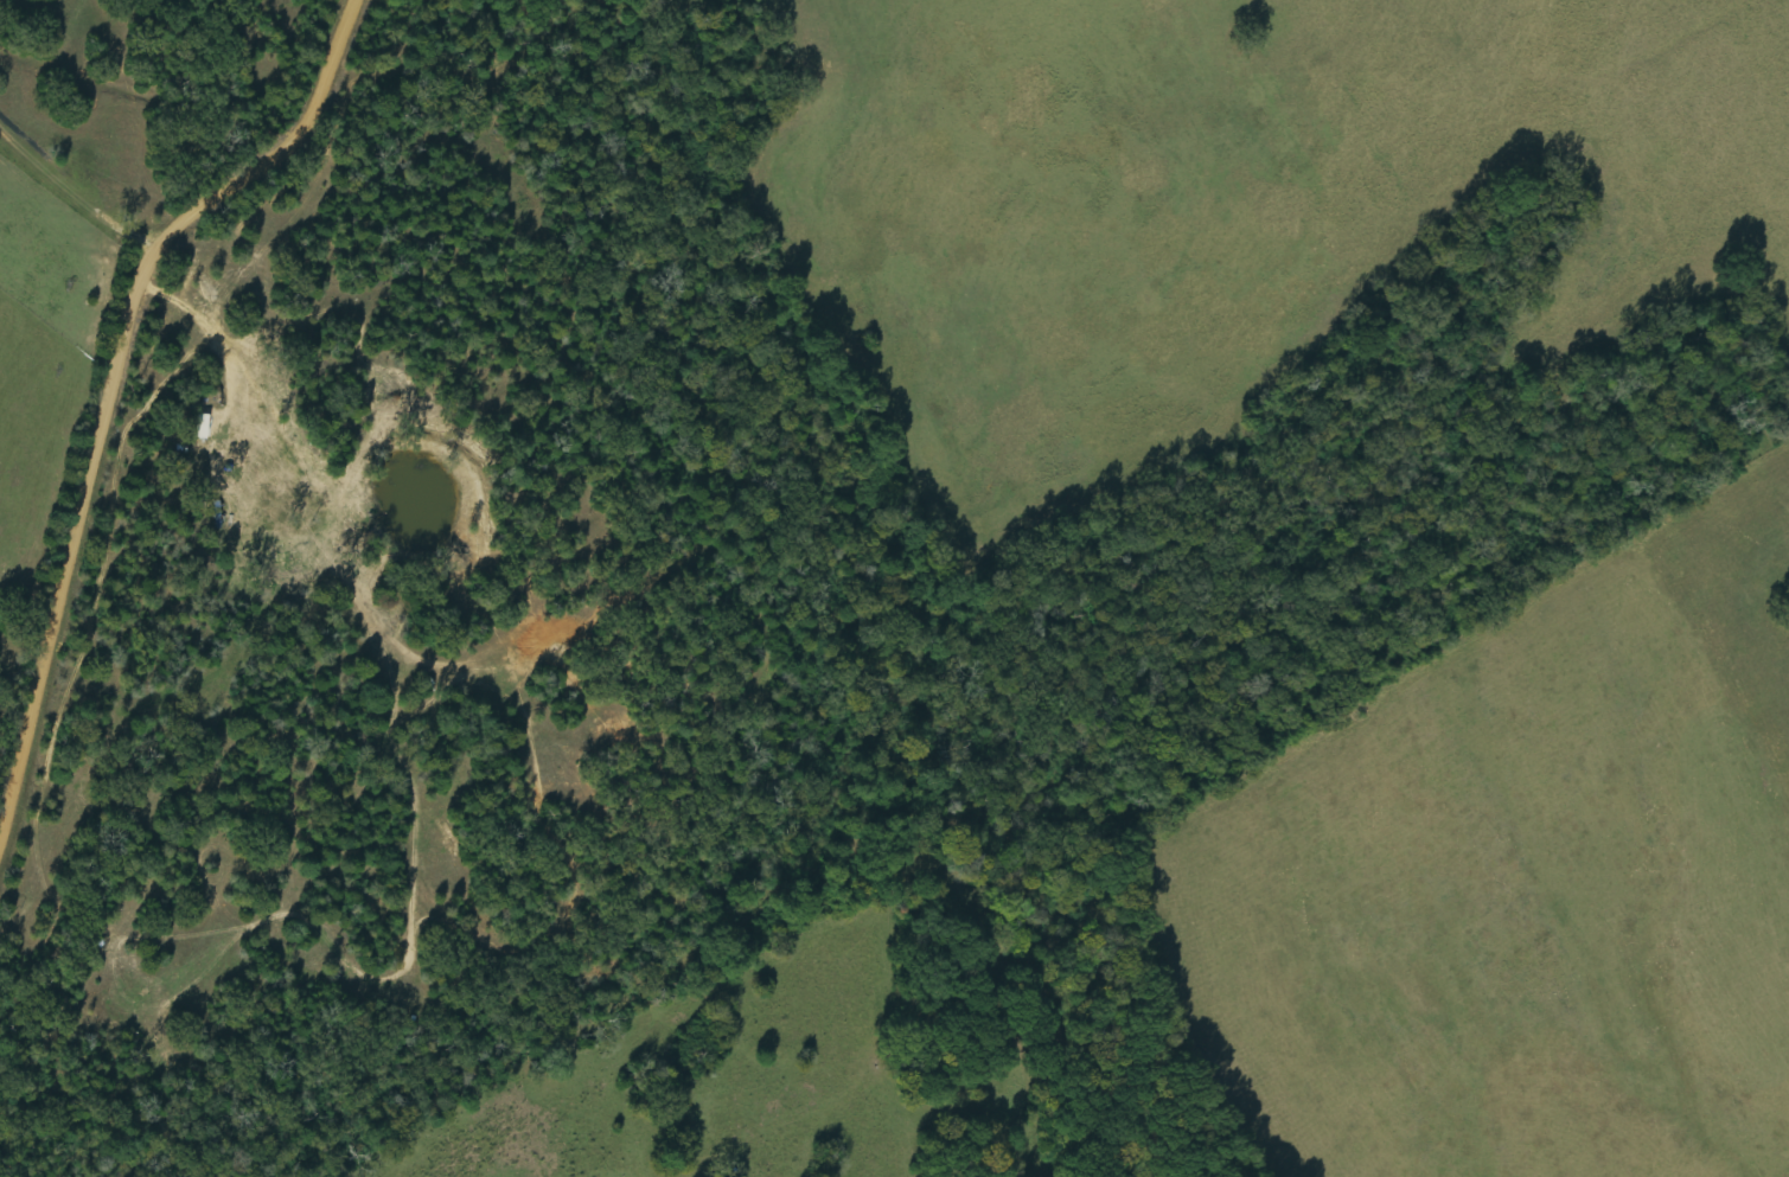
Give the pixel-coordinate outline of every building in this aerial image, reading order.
[(201,439),(215,440),(216,415),(202,415),(201,439)]
